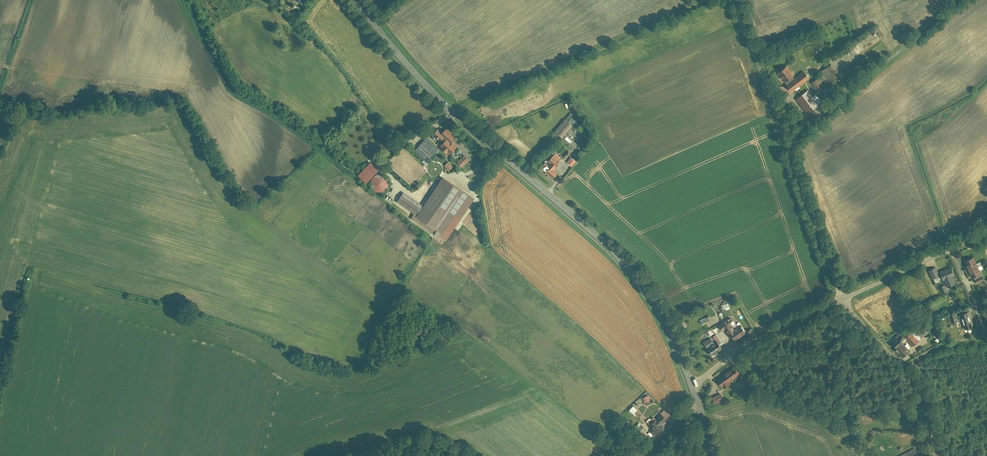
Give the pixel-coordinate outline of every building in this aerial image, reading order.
[(866,55),(843,71),(848,79),(871,63),(866,55)] [(829,63),(819,71),(828,84),(839,77),(829,63)] [(787,65),(778,73),(787,85),(795,79),(792,76),(794,75),(787,65)] [(795,79),(787,85),(792,91),(809,78),(805,72),(795,79)] [(810,81),(814,88),(816,87),(819,91),(824,88),(821,84),(822,83),(818,76),(810,81)] [(806,89),(795,98),(806,112),(820,100),(815,94),(812,96),(806,89)] [(554,132),(563,138),(573,125),(564,119),(554,132)] [(437,128),(432,133),(440,141),(438,143),(440,145),(439,146),(446,152),(447,151),(450,154),(457,146),(451,140),(456,135),(446,126),(441,131),(437,128)] [(427,137),(414,150),(426,162),(439,149),(427,137)] [(561,158),(555,153),(552,156),(550,155),(547,160),(550,162),(555,166),(561,158)] [(463,154),(456,162),(461,167),(468,160),(463,154)] [(576,161),(570,156),(566,162),(572,166),(576,161)] [(448,161),(444,165),(450,169),(453,166),(448,161)] [(548,167),(544,172),(552,179),(558,172),(553,168),(555,166),(550,162),(547,166),(548,167)] [(374,166),(362,179),(365,183),(378,170),(374,166)] [(385,188),(386,186),(387,183),(387,181),(386,178),(384,176),(381,175),(379,175),(376,176),(374,177),(372,179),(372,182),(372,185),(373,187),(375,189),(377,190),(380,190),(383,190),(385,188)] [(473,197),(441,176),(422,206),(416,215),(413,219),(444,240),(473,197)] [(396,202),(416,215),(422,206),(402,193),(396,202)] [(973,256),(964,261),(971,278),(973,277),(976,284),(984,280),(979,270),(982,268),(980,262),(977,263),(973,256)] [(950,266),(939,271),(947,287),(956,282),(953,275),(954,275),(950,266)] [(928,270),(932,279),(940,276),(936,267),(928,270)] [(969,311),(959,314),(965,329),(974,326),(969,311)] [(956,312),(949,314),(952,323),(959,320),(956,312)] [(699,320),(701,324),(710,319),(708,315),(699,320)] [(736,340),(745,333),(740,326),(735,330),(727,318),(717,325),(722,332),(725,330),(729,336),(732,334),(736,340)] [(906,339),(912,346),(918,340),(910,332),(904,338),(906,339)] [(895,350),(903,358),(910,351),(902,342),(906,339),(904,338),(900,333),(893,339),(895,340),(892,342),(898,348),(895,350)] [(703,342),(713,356),(722,349),(717,341),(714,343),(710,337),(703,342)] [(734,366),(716,379),(724,389),(731,384),(729,382),(740,375),(734,366)] [(712,397),(715,404),(723,401),(720,394),(712,397)] [(650,430),(654,434),(663,426),(661,424),(670,415),(665,409),(649,425),(652,428),(650,430)] [(641,424),(638,422),(633,427),(635,430),(641,424)] [(642,425),(636,430),(640,434),(646,428),(642,425)] [(899,455),(920,455),(915,447),(899,455)]
